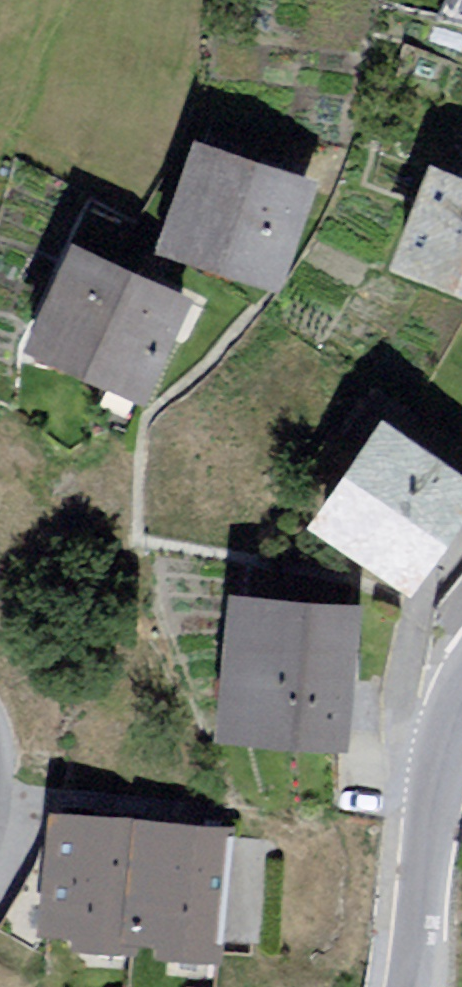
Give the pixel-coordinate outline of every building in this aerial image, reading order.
[(309,183),(199,146),(164,249),(274,287),(309,183)] [(442,176),(406,272),(461,294),(461,184),(442,176)] [(186,300),(79,251),(34,349),(141,397),(186,300)] [(384,440),(322,534),(410,592),(461,514),(461,491),(384,440)] [(353,612),(244,601),(230,735),(339,746),(353,612)] [(239,838),(65,826),(56,945),(231,958),(239,838)]
